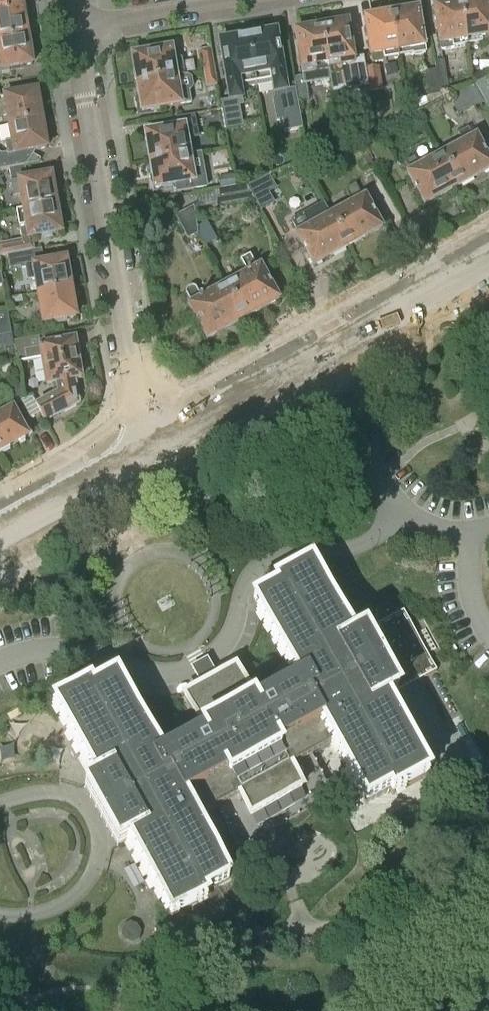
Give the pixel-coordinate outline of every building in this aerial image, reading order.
[(23,12),(21,0),(0,0),(0,16),(23,12)] [(467,47),(459,0),(457,0),(448,2),(445,5),(433,7),(441,51),(467,47)] [(467,47),(488,43),(488,11),(487,0),(459,0),(467,47)] [(402,9),(390,11),(398,57),(425,53),(418,9),(405,11),(402,9)] [(384,60),(398,57),(390,11),(379,13),(376,17),(364,19),(372,64),(385,62),(384,60)] [(30,36),(28,26),(25,25),(23,12),(0,16),(0,42),(30,36)] [(320,24),(329,70),(354,66),(347,22),(335,24),(332,22),(320,24)] [(331,81),(329,70),(320,24),(308,26),(305,29),(295,31),(303,78),(293,79),(295,90),(297,102),(308,100),(306,85),(331,81)] [(260,32),(247,34),(254,76),(271,73),(275,98),(273,99),(276,122),(282,121),(284,133),(302,130),(297,102),(295,90),(286,92),(276,32),(263,34),(260,32)] [(238,78),(254,76),(247,34),(237,36),(234,39),(219,42),(229,100),(220,101),(224,130),(243,127),(239,106),(244,106),(242,98),(241,99),(238,78)] [(30,36),(0,42),(0,71),(32,65),(29,48),(32,45),(30,36)] [(137,85),(175,78),(183,76),(181,60),(178,60),(176,48),(132,56),(135,71),(133,73),(134,80),(136,81),(137,85)] [(203,73),(215,71),(211,48),(197,51),(198,59),(201,58),(203,73)] [(436,70),(440,95),(440,96),(448,95),(447,90),(449,90),(444,60),(435,62),(436,70)] [(364,70),(369,94),(383,92),(379,67),(364,70)] [(441,100),(440,96),(440,95),(436,70),(424,72),(428,97),(417,102),(419,109),(441,100)] [(215,71),(203,73),(206,87),(217,85),(215,71)] [(183,76),(175,78),(137,85),(137,87),(136,88),(137,96),(139,97),(142,112),(192,103),(190,92),(193,88),(192,79),(188,75),(183,76)] [(473,82),(488,110),(488,75),(473,82)] [(472,83),(449,93),(458,114),(481,103),(472,83)] [(4,96),(9,126),(45,120),(43,110),(40,109),(36,91),(4,96)] [(188,155),(186,139),(191,138),(189,126),(192,124),(205,122),(203,112),(174,117),(176,128),(145,133),(148,148),(146,149),(147,158),(149,158),(150,162),(188,155)] [(45,120),(9,126),(11,141),(4,142),(6,154),(1,154),(0,154),(0,171),(26,166),(36,151),(46,149),(43,132),(46,129),(45,120)] [(440,156),(457,187),(488,169),(488,162),(475,137),(473,138),(468,128),(458,133),(463,144),(440,156)] [(347,146),(337,150),(340,157),(350,153),(347,146)] [(376,169),(364,148),(352,155),(364,176),(376,169)] [(199,153),(188,155),(150,162),(150,165),(148,167),(150,174),(152,175),(154,189),(175,185),(176,193),(205,188),(199,153)] [(424,205),(457,187),(440,156),(420,167),(414,157),(404,163),(410,173),(408,174),(424,205)] [(271,174),(246,186),(254,199),(253,199),(258,211),(273,203),(272,200),(268,192),(277,188),(271,174)] [(16,211),(16,212),(58,203),(57,194),(54,193),(50,175),(10,182),(13,198),(19,197),(21,210),(16,211)] [(233,177),(218,179),(220,190),(235,188),(233,177)] [(217,206),(253,199),(254,199),(246,186),(235,188),(220,190),(215,191),(217,206)] [(364,198),(331,216),(347,247),(381,228),(364,198)] [(58,203),(16,212),(21,240),(0,243),(0,257),(30,252),(28,239),(60,233),(57,216),(60,213),(58,203)] [(193,208),(176,217),(187,239),(196,235),(193,208)] [(313,265),(347,247),(331,216),(297,235),(313,265)] [(198,227),(207,244),(218,238),(209,221),(198,227)] [(246,274),(223,287),(241,320),(278,300),(260,267),(257,268),(251,257),(248,256),(242,259),(240,263),(246,274)] [(33,265),(38,294),(73,287),(72,278),(68,277),(65,259),(33,265)] [(207,339),(241,320),(223,287),(202,298),(196,287),(193,286),(187,290),(186,293),(191,304),(189,306),(207,339)] [(75,298),(73,287),(38,294),(43,324),(75,318),(72,300),(75,298)] [(9,304),(21,302),(20,295),(8,298),(9,304)] [(11,335),(9,324),(0,326),(0,337),(11,335)] [(26,327),(14,328),(16,339),(28,337),(26,327)] [(11,335),(0,337),(0,341),(1,341),(3,354),(14,352),(11,335)] [(18,363),(26,362),(41,359),(46,385),(56,384),(74,380),(81,379),(74,340),(41,346),(39,337),(14,342),(18,363)] [(194,363),(193,353),(180,354),(181,364),(194,363)] [(78,404),(74,380),(56,384),(58,394),(36,406),(45,422),(78,404)] [(9,386),(11,402),(23,400),(20,384),(9,386)] [(27,438),(26,436),(31,432),(26,422),(19,422),(12,409),(0,415),(0,452),(27,438)] [(317,765),(338,754),(366,804),(390,791),(392,796),(428,776),(386,699),(425,678),(436,672),(403,611),(353,639),(311,562),(275,582),(277,587),(253,600),(297,680),(254,704),(235,668),(217,678),(212,669),(196,678),(200,687),(184,697),(203,732),(160,755),(116,675),(92,689),(89,684),(53,704),(96,781),(84,787),(117,847),(128,841),(171,917),(207,898),(204,893),(228,880),(200,829),(221,818),(244,861),(341,808),(317,765)]
